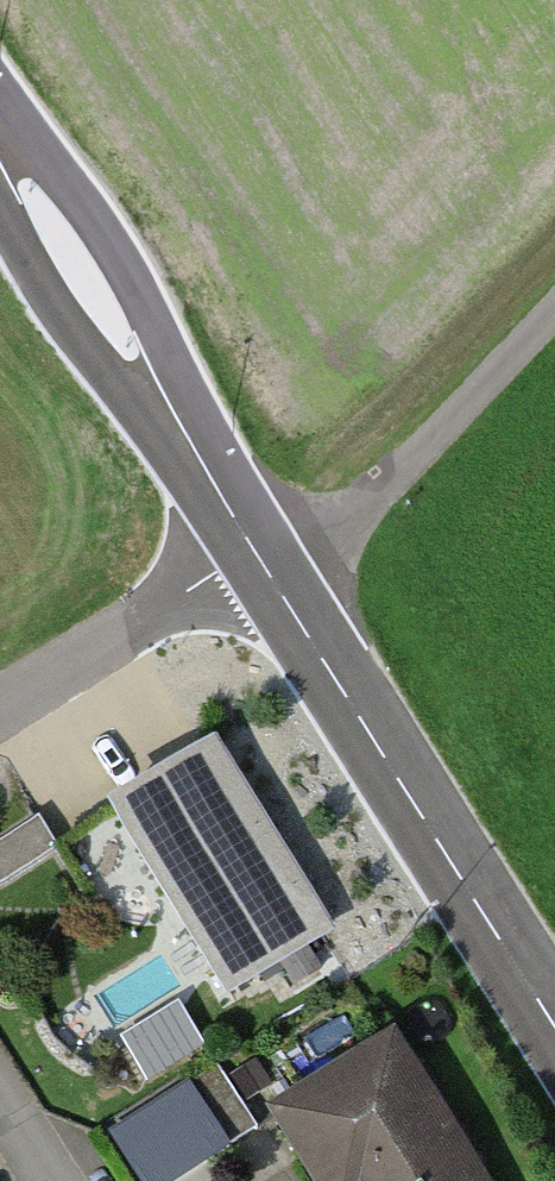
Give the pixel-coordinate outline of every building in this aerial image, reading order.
[(214,748),(54,846),(100,920),(160,883),(228,992),(281,960),(296,983),(319,969),(304,944),(327,930),(214,748)] [(0,837),(0,879),(55,845),(36,815),(0,837)] [(203,1045),(179,1007),(124,1041),(148,1079),(203,1045)] [(271,1118),(311,1180),(484,1180),(395,1040),(271,1118)] [(167,1098),(207,1161),(257,1128),(217,1066),(167,1098)]
